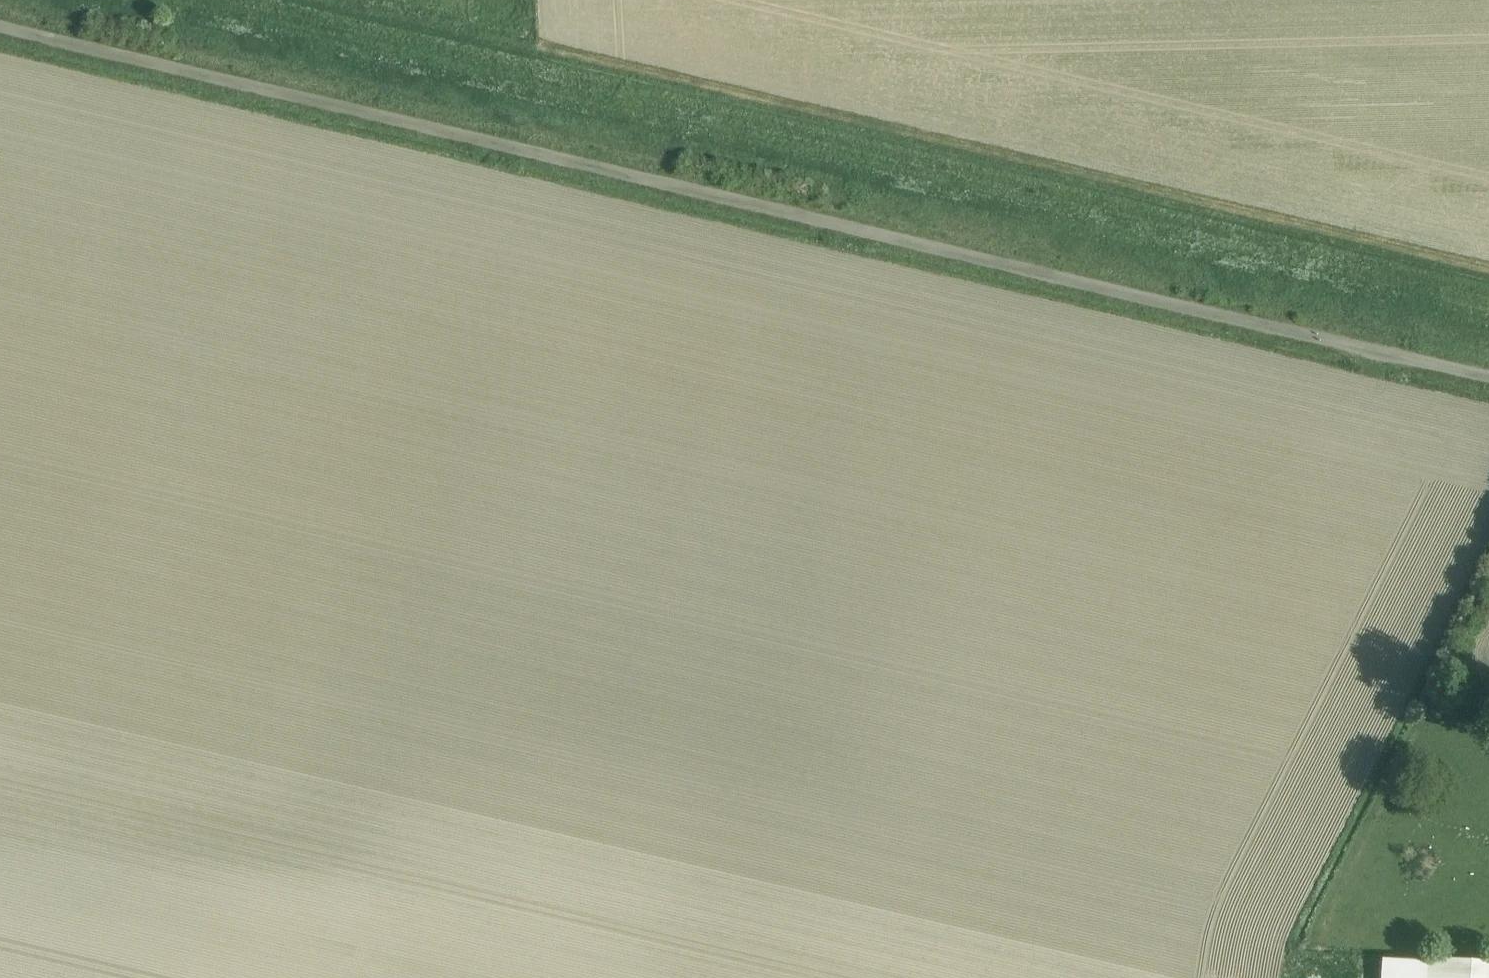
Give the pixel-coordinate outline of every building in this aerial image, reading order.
[(1381,957),(1379,977),(1488,977),(1488,962),(1381,957)]
